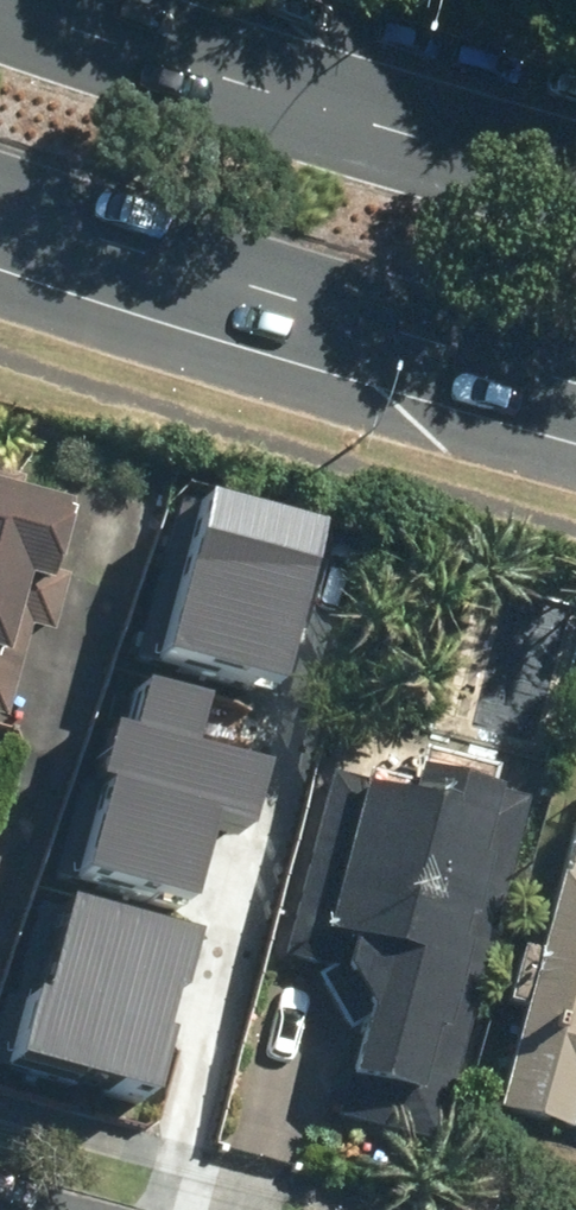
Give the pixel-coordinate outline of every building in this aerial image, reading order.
[(17,684),(64,495),(0,479),(0,680),(17,684)] [(142,651),(270,682),(309,522),(182,491),(142,651)] [(66,875),(178,902),(198,819),(237,829),(254,757),(189,741),(201,692),(133,676),(122,721),(105,716),(66,875)] [(379,784),(336,772),(285,945),(371,970),(342,1069),(387,1082),(477,779),(389,753),(379,784)] [(570,778),(463,1091),(537,1117),(553,1071),(575,1079),(575,780),(570,778)] [(27,891),(0,1003),(0,1059),(148,1095),(188,930),(27,891)]
